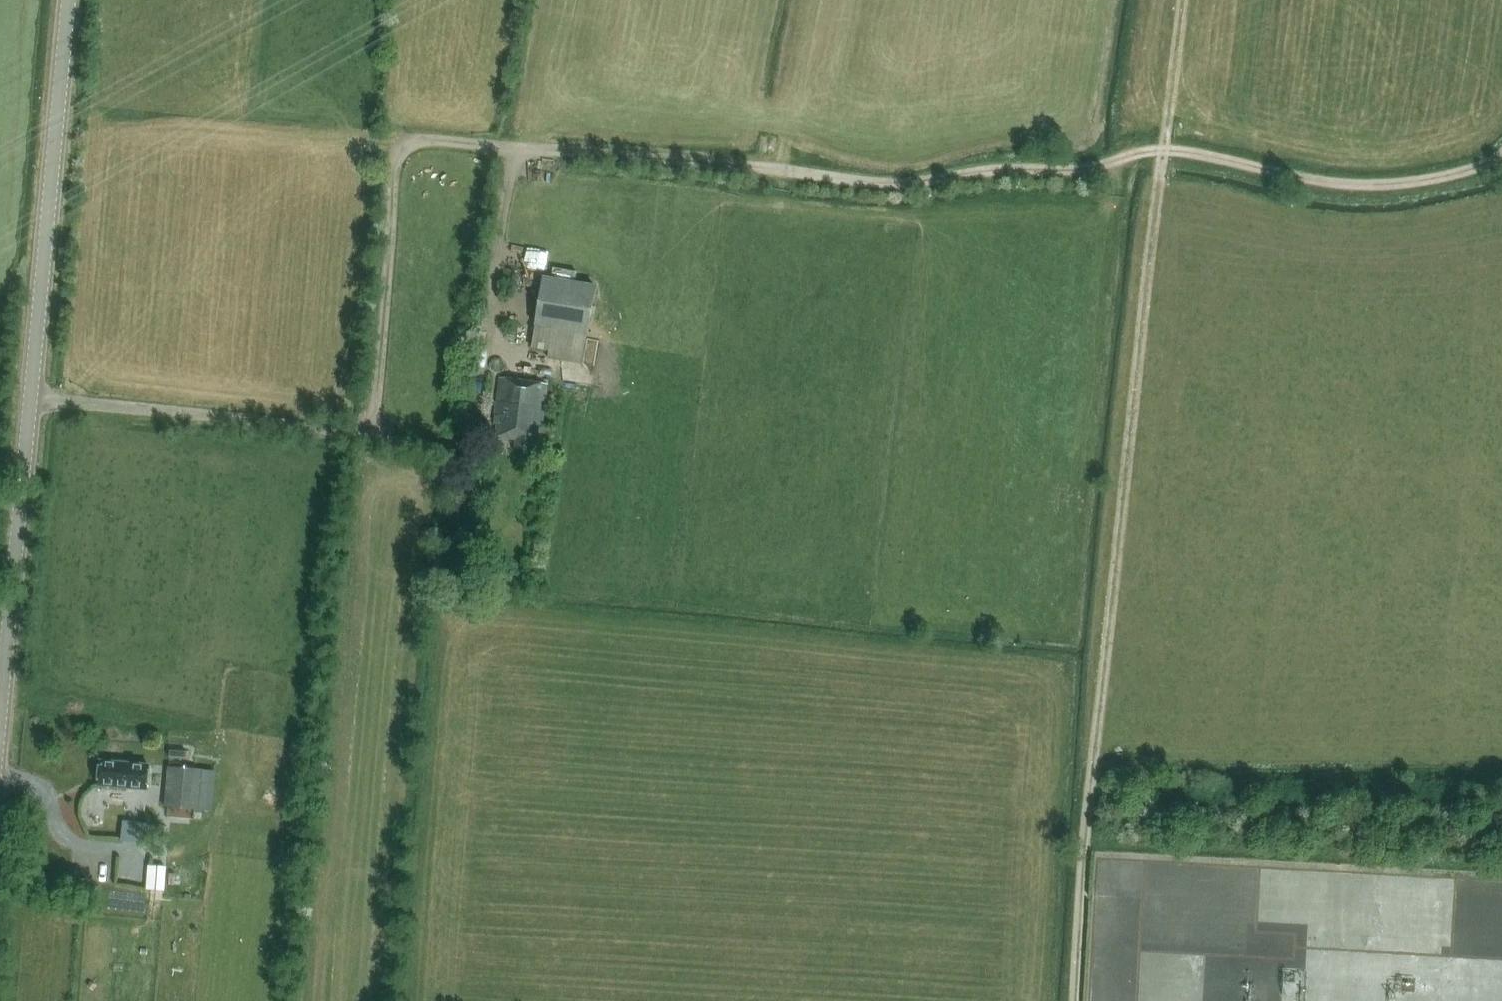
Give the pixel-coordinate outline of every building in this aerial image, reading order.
[(586,332),(594,287),(542,278),(534,322),(586,332)] [(498,379),(494,422),(497,422),(496,437),(516,439),(515,447),(535,449),(535,445),(541,445),(547,384),(498,379)] [(146,789),(148,764),(128,762),(100,759),(98,781),(115,783),(115,786),(146,789)] [(168,767),(165,807),(198,809),(201,769),(168,767)] [(126,836),(153,839),(155,819),(128,817),(126,836)]
